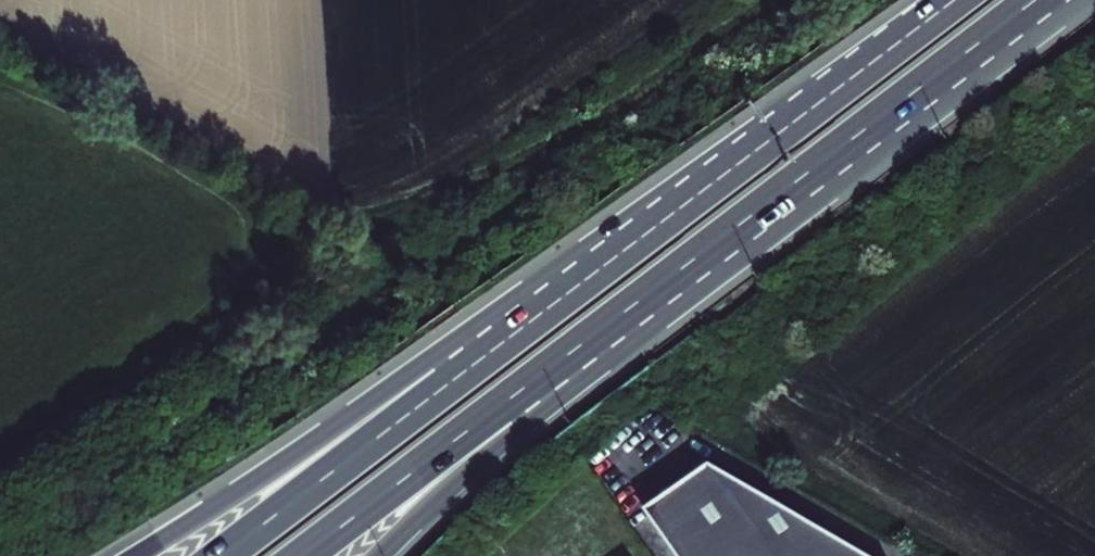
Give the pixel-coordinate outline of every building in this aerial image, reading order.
[(712,464),(647,509),(680,555),(874,555),(712,464)]
